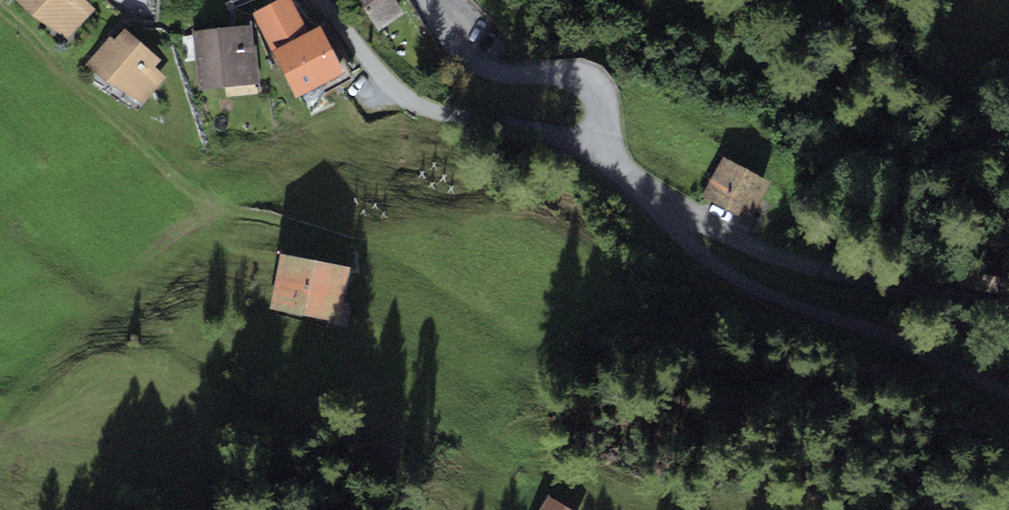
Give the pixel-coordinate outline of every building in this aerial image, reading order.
[(65,40),(94,7),(86,0),(19,0),(65,40)] [(251,13),(296,97),(344,71),(319,25),(308,31),(291,0),(277,0),(251,13)] [(378,32),(405,14),(395,0),(357,0),(378,32)] [(251,24),(191,31),(198,90),(258,83),(251,24)] [(108,35),(86,64),(143,107),(166,76),(154,67),(161,58),(122,29),(115,40),(108,35)] [(770,181),(723,157),(703,196),(750,221),(770,181)] [(349,266),(280,253),(270,307),(339,320),(349,266)] [(547,496),(538,509),(569,509),(547,496)]
